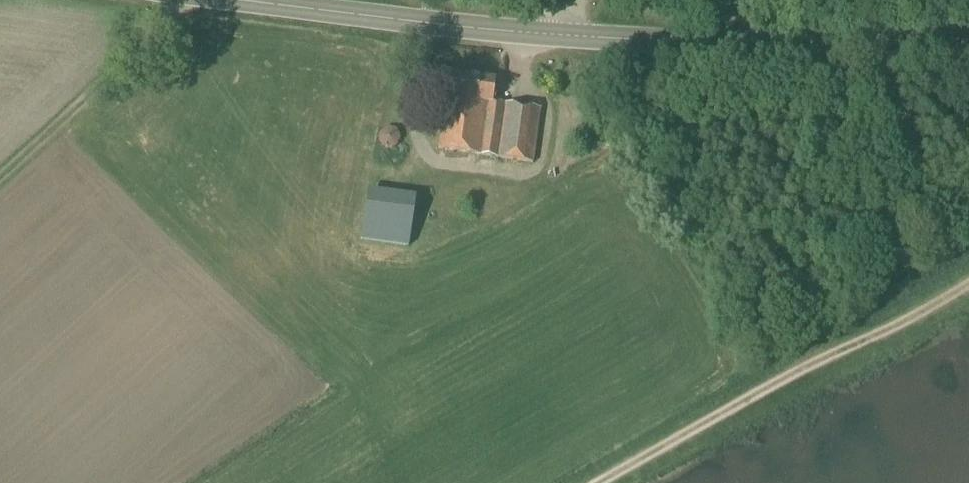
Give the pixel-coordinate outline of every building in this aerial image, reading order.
[(458,99),(462,75),(426,70),(424,94),(446,97),(458,99)] [(438,149),(534,164),(542,109),(493,102),(495,80),(462,75),(458,99),(446,97),(445,106),(444,106),(442,121),(443,121),(442,132),(441,131),(438,149)] [(368,194),(361,241),(409,248),(416,201),(368,194)]
